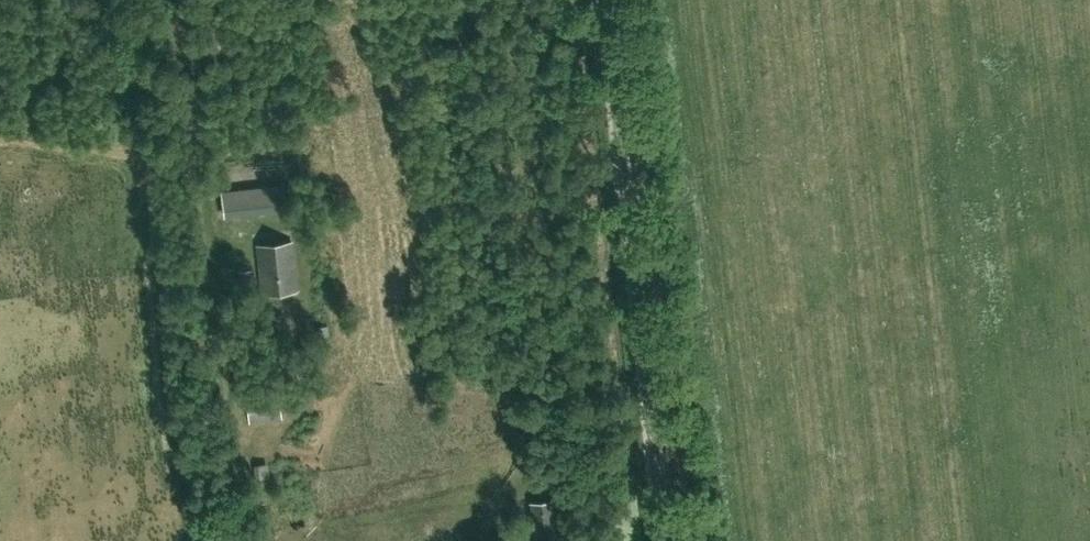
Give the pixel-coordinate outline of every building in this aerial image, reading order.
[(270,186),(220,191),(223,218),(273,212),(270,186)] [(292,242),(255,246),(261,296),(298,292),(292,242)] [(266,395),(246,398),(250,424),(281,420),(278,394),(271,395),(271,401),(267,401),(266,395)] [(558,539),(553,500),(529,502),(532,531),(521,532),(522,540),(558,540),(558,539)]
